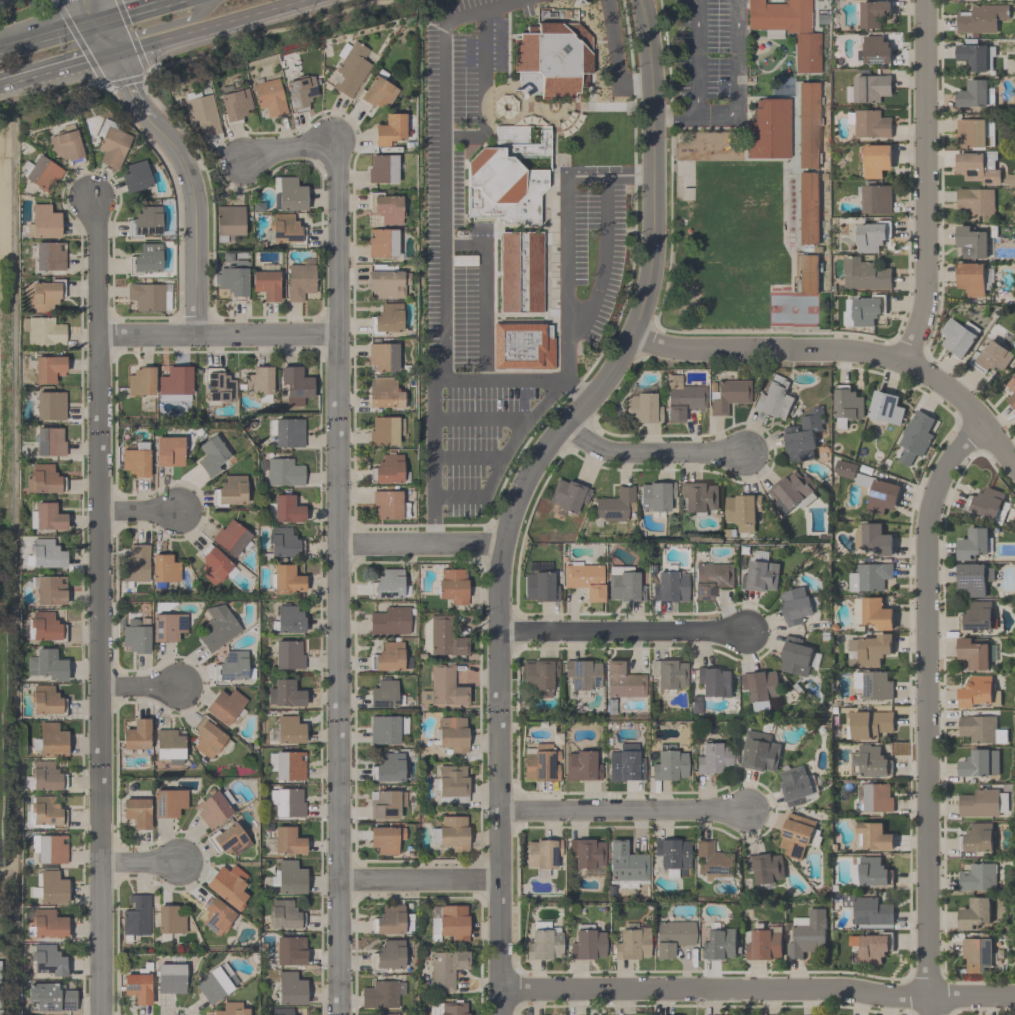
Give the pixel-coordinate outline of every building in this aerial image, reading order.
[(746,29),(746,0),(762,0),(762,4),(785,4),(785,0),(809,0),(809,12),(815,12),(815,27),(809,27),(809,32),(782,32),(782,39),(764,39),(765,29),(746,29)] [(860,1),(891,1),(891,18),(881,18),(881,28),(860,28),(860,19),(858,19),(858,10),(855,10),(855,3),(860,3),(860,1)] [(971,4),(1008,4),(1008,19),(996,19),(996,32),(956,32),(956,11),(971,11),(971,4)] [(590,26),(509,25),(509,88),(495,86),(488,100),(490,122),(495,125),(495,147),(481,148),(465,166),(465,217),(495,219),(494,372),(558,373),(556,140),(575,135),(583,125),(590,110),(590,26)] [(795,34),(819,33),(820,73),(795,73),(795,34)] [(883,35),(883,42),(888,42),(888,47),(891,47),(891,62),(863,62),(863,59),(857,59),(857,50),(863,50),(863,45),(861,45),(861,38),(863,38),(863,35),(883,35)] [(371,66),(350,100),(332,88),(341,74),(336,71),(354,41),(369,50),(363,60),(371,66)] [(967,71),(967,60),(956,60),(956,44),(986,44),(986,46),(994,46),(994,56),(992,56),(992,69),(986,69),(986,71),(967,71)] [(359,98),(374,74),(399,89),(385,112),(375,106),(374,108),(359,98)] [(854,102),(854,75),(890,75),(890,95),(880,95),(880,101),(854,102)] [(314,76),(319,96),(311,98),(312,102),(310,102),(311,105),(293,110),(286,83),(314,76)] [(250,84),(276,77),(285,113),(265,117),(263,109),(257,110),(250,84)] [(956,106),(956,90),(967,90),(967,79),(986,79),(986,106),(971,106),(956,106)] [(817,82),(817,169),(797,168),(797,82),(817,82)] [(248,88),(253,110),(247,111),(248,115),(242,117),(242,119),(226,123),(219,95),(248,88)] [(210,94),(219,135),(201,139),(198,123),(191,125),(185,99),(210,94)] [(788,98),(789,158),(744,158),(744,123),(752,123),(752,98),(788,98)] [(880,109),(880,116),(890,116),(890,136),(854,136),(854,123),(847,123),(847,111),(854,111),(854,109),(880,109)] [(406,114),(407,141),(394,142),(394,146),(374,146),(374,124),(384,124),(384,113),(406,114)] [(959,146),(959,133),(956,133),(956,119),(985,119),(985,120),(993,120),(993,145),(985,145),(985,146),(959,146)] [(134,136),(120,171),(100,163),(104,152),(98,150),(108,125),(134,136)] [(55,157),(50,138),(75,131),(83,157),(68,162),(67,159),(62,160),(61,156),(55,157)] [(891,169),(882,169),(882,178),(864,178),(864,144),(891,144),(891,169)] [(956,153),(985,153),(985,150),(996,151),(996,159),(994,159),(994,168),(1000,168),(1000,183),(981,183),(981,180),(963,180),(964,173),(956,173),(956,153)] [(64,171),(47,194),(24,178),(40,155),(64,171)] [(367,185),(367,168),(371,168),(371,156),(398,156),(399,184),(367,185)] [(128,173),(126,166),(144,159),(153,184),(127,194),(120,175),(128,173)] [(818,172),(818,244),(785,244),(785,174),(798,174),(798,172),(818,172)] [(274,176),(298,176),(298,186),(307,186),(307,210),(274,210),(274,176)] [(891,185),(891,213),(862,213),(862,185),(891,185)] [(994,215),(968,215),(968,205),(957,205),(957,188),(994,188),(994,215)] [(403,225),(382,225),(382,217),(378,217),(378,212),(374,212),(374,196),(403,196),(403,225)] [(58,238),(27,238),(27,203),(48,203),(48,212),(58,212),(58,238)] [(133,235),(133,220),(135,220),(135,213),(139,213),(140,207),(160,208),(160,236),(133,235)] [(216,207),(244,207),(244,236),(216,236),(216,207)] [(294,213),(294,223),(300,223),(301,243),(272,243),(271,214),(294,213)] [(879,251),(858,251),(858,245),(856,245),(856,234),(858,234),(858,223),(877,223),(877,220),(890,220),(890,237),(886,237),(886,239),(883,239),(883,245),(879,245),(879,251)] [(956,246),(956,225),(971,225),(971,231),(987,231),(987,258),(963,258),(963,246),(956,246)] [(368,257),(368,229),(397,229),(397,257),(368,257)] [(64,271),(31,271),(31,242),(64,242),(64,271)] [(133,257),(138,257),(138,252),(140,252),(140,244),(160,244),(160,273),(133,273),(133,257)] [(818,293),(801,293),(801,254),(818,254),(818,293)] [(891,267),(891,288),(844,288),(844,273),(843,273),(843,255),(860,255),(860,261),(878,261),(878,267),(891,267)] [(957,288),(957,263),(984,262),(984,296),(967,296),(966,287),(957,288)] [(315,293),(305,293),(305,302),(287,302),(287,264),(315,264),(315,293)] [(248,268),(248,297),(232,298),(232,293),(228,293),(228,290),(219,290),(219,285),(215,285),(215,275),(219,275),(218,269),(248,268)] [(405,271),(405,299),(374,299),(374,290),(366,290),(366,271),(405,271)] [(263,304),(263,293),(253,293),(253,273),(280,272),(280,303),(263,304)] [(30,283),(60,283),(60,300),(58,300),(58,305),(53,305),(53,312),(31,312),(30,283)] [(170,310),(136,311),(136,301),(127,301),(127,285),(170,284),(170,310)] [(874,326),(853,326),(853,324),(843,324),(843,311),(845,311),(845,299),(853,298),(853,297),(872,297),(872,294),(885,294),(885,312),(881,312),(881,313),(877,313),(877,317),(873,317),(874,326)] [(374,333),(374,316),(378,316),(378,312),(381,312),(381,304),(403,304),(403,333),(374,333)] [(940,331),(950,316),(977,334),(961,357),(941,344),(947,336),(940,331)] [(28,335),(22,335),(22,317),(54,317),(54,326),(64,326),(64,345),(28,345),(28,335)] [(984,373),(969,362),(977,351),(980,353),(991,337),(1014,354),(1002,370),(996,366),(994,368),(990,365),(984,373)] [(375,364),(368,364),(368,344),(397,344),(398,373),(375,373),(375,364)] [(35,358),(65,358),(65,376),(55,376),(55,385),(35,385),(35,358)] [(274,402),(258,403),(258,395),(245,395),(245,375),(252,375),(252,367),(273,366),(274,402)] [(151,404),(136,404),(136,395),(125,395),(125,367),(151,367),(151,404)] [(156,376),(164,376),(164,367),(190,367),(190,398),(156,398),(156,376)] [(314,377),(314,397),(304,397),(304,406),(286,407),(286,381),(281,381),(281,367),(302,367),(302,377),(314,377)] [(203,372),(224,372),(224,380),(233,380),(233,404),(203,404),(203,372)] [(751,408),(758,393),(763,395),(765,390),(764,389),(767,381),(769,381),(772,374),(789,382),(785,391),(786,391),(785,393),(795,398),(784,420),(775,416),(774,418),(751,408)] [(680,385),(705,385),(705,408),(683,408),(683,423),(666,423),(666,375),(680,375),(680,385)] [(1006,384),(1014,376),(1014,406),(1007,399),(1014,392),(1006,384)] [(403,392),(403,408),(368,408),(368,385),(371,385),(371,380),(373,380),(373,378),(392,378),(392,381),(396,381),(396,392),(403,392)] [(749,381),(749,393),(750,393),(750,397),(749,397),(749,403),(726,403),(726,416),(710,416),(710,399),(716,399),(716,381),(749,381)] [(864,416),(846,416),(846,428),(836,428),(836,416),(835,416),(835,389),(836,389),(836,384),(849,384),(849,389),(850,389),(850,391),(856,391),(856,396),(864,396),(864,416)] [(899,396),(896,405),(904,407),(899,425),(867,416),(875,389),(899,396)] [(64,421),(36,421),(36,393),(64,393),(64,421)] [(654,423),(635,423),(635,419),(625,419),(625,396),(635,396),(635,393),(654,393),(654,407),(661,407),(661,415),(654,415),(654,423)] [(813,431),(815,448),(813,448),(814,458),(789,462),(788,451),(786,451),(783,425),(798,423),(799,426),(801,426),(799,416),(815,405),(822,405),(824,422),(820,423),(821,430),(813,431)] [(896,459),(903,446),(897,444),(902,434),(901,433),(908,420),(909,421),(915,409),(934,418),(927,432),(933,435),(922,457),(916,453),(909,466),(896,459)] [(367,418),(397,418),(397,446),(367,446),(367,418)] [(274,447),(274,419),(303,419),(303,447),(274,447)] [(62,428),(62,442),(65,442),(65,456),(35,456),(35,428),(62,428)] [(193,462),(201,455),(194,447),(210,433),(231,458),(206,479),(193,462)] [(153,466),(153,436),(181,436),(181,466),(153,466)] [(147,476),(127,477),(127,471),(121,471),(121,450),(136,450),(136,442),(147,442),(147,476)] [(368,484),(368,465),(378,465),(378,454),(402,454),(402,484),(368,484)] [(294,458),(294,467),(305,467),(305,486),(267,486),(266,459),(294,458)] [(853,478),(833,474),(837,459),(857,464),(853,478)] [(60,492),(25,492),(25,478),(30,478),(30,471),(32,471),(32,464),(53,464),(53,473),(56,473),(56,477),(60,477),(60,492)] [(767,492),(772,488),(771,487),(786,475),(787,476),(795,469),(801,477),(805,474),(812,480),(817,485),(811,489),(817,496),(801,509),(797,503),(781,516),(772,504),(775,502),(767,492)] [(893,510),(885,507),(882,515),(865,510),(872,488),(854,483),(857,473),(900,485),(893,510)] [(245,476),(245,504),(218,504),(218,488),(221,488),(221,483),(226,483),(225,476),(245,476)] [(591,490),(585,504),(579,502),(574,515),(556,508),(557,506),(547,501),(556,479),(566,483),(567,480),(591,490)] [(718,484),(718,509),(707,509),(707,512),(688,512),(688,497),(682,497),(682,482),(707,482),(707,484),(718,484)] [(638,510),(638,485),(649,485),(649,483),(674,483),(674,499),(669,499),(669,512),(649,512),(649,510),(638,510)] [(983,492),(986,485),(1005,492),(1003,499),(1010,501),(1001,525),(993,522),(994,519),(972,511),(971,514),(963,511),(970,493),(974,495),(974,494),(977,495),(979,490),(983,492)] [(594,498),(616,498),(616,486),(633,486),(633,511),(626,511),(626,521),(601,521),(601,526),(594,526),(594,498)] [(371,491),(401,491),(401,520),(375,520),(375,506),(371,506),(371,491)] [(304,506),(304,523),(273,523),(273,495),(294,495),(294,506),(304,506)] [(737,524),(735,524),(735,521),(725,521),(725,496),(735,496),(735,495),(761,495),(761,510),(755,510),(755,524),(753,524),(753,532),(737,532),(737,524)] [(31,529),(31,511),(36,511),(36,503),(56,503),(56,514),(66,514),(66,529),(31,529)] [(252,536),(235,557),(211,538),(219,528),(222,530),(231,519),(252,536)] [(892,555),(878,555),(878,553),(874,553),(874,548),(855,548),(855,531),(857,531),(857,523),(862,523),(862,522),(882,522),(882,533),(892,533),(892,555)] [(957,559),(957,537),(968,537),(968,526),(988,526),(988,553),(975,553),(975,558),(971,558),(971,559),(957,559)] [(291,528),(291,538),(299,538),(299,556),(270,556),(270,528),(291,528)] [(53,538),(54,546),(58,546),(58,552),(65,552),(65,568),(31,568),(31,539),(53,538)] [(122,556),(129,556),(129,544),(148,544),(148,582),(133,582),(133,591),(122,591),(122,556)] [(196,570),(202,563),(196,557),(210,544),(232,566),(213,586),(196,570)] [(741,587),(742,573),(748,574),(749,559),(754,559),(755,549),(768,551),(767,561),(780,562),(777,590),(765,588),(765,590),(741,587)] [(178,562),(178,581),(150,581),(150,553),(169,553),(169,562),(178,562)] [(523,601),(523,574),(526,574),(526,562),(550,562),(550,572),(553,572),(553,585),(558,585),(558,601),(523,601)] [(563,565),(570,565),(570,562),(581,562),(581,565),(602,565),(602,584),(603,584),(603,602),(585,602),(585,588),(563,588),(563,565)] [(884,590),(848,590),(848,572),(855,572),(855,563),(882,563),(887,563),(887,562),(892,562),(892,578),(884,578),(884,590)] [(994,566),(994,580),(985,580),(985,597),(967,597),(967,587),(957,587),(957,562),(985,563),(985,566),(994,566)] [(733,563),(733,586),(711,586),(711,600),(692,599),(692,582),(694,582),(694,563),(733,563)] [(293,565),(293,576),(306,576),(306,593),(274,593),(274,565),(293,565)] [(608,599),(608,574),(618,574),(618,571),(620,571),(620,566),(632,566),(632,571),(638,571),(638,585),(644,585),(644,601),(619,601),(619,599),(608,599)] [(375,598),(375,582),(378,582),(378,576),(382,576),(382,570),(403,570),(403,598),(375,598)] [(467,570),(468,605),(451,605),(451,599),(438,599),(437,580),(440,580),(440,570),(467,570)] [(686,601),(669,601),(669,600),(651,600),(651,585),(656,585),(656,571),(676,571),(676,574),(686,574),(686,601)] [(65,575),(65,604),(32,604),(32,575),(65,575)] [(817,594),(820,605),(819,610),(813,611),(814,613),(801,616),(803,622),(787,626),(780,602),(782,602),(780,592),(803,585),(806,595),(809,594),(809,596),(817,594)] [(882,597),(882,607),(892,607),(892,629),(875,628),(875,623),(862,623),(862,622),(853,622),(854,597),(862,598),(862,596),(882,597)] [(991,600),(991,607),(993,607),(993,617),(997,617),(997,627),(991,627),(991,629),(972,629),(972,632),(959,632),(959,614),(963,614),(963,613),(966,613),(966,609),(970,609),(970,600),(991,600)] [(242,632),(210,654),(198,636),(210,628),(206,623),(211,620),(204,609),(223,605),(242,632)] [(303,633),(276,633),(276,606),(296,606),(296,612),(302,612),(302,617),(303,617),(303,633)] [(369,635),(369,612),(385,612),(385,607),(410,607),(410,634),(369,635)] [(53,611),(53,621),(62,621),(62,640),(32,640),(31,611),(53,611)] [(186,633),(178,633),(178,642),(152,642),(152,614),(186,614),(186,633)] [(466,655),(423,655),(423,616),(450,616),(450,636),(466,636),(466,655)] [(149,654),(134,654),(134,652),(128,652),(128,646),(123,646),(123,627),(149,627),(149,654)] [(893,653),(883,653),(883,657),(880,657),(880,665),(848,665),(847,638),(859,638),(859,637),(877,637),(877,633),(892,632),(892,639),(893,639),(893,653)] [(807,676),(779,669),(782,659),(780,658),(786,634),(803,638),(801,644),(813,647),(809,664),(810,664),(807,676)] [(988,642),(988,669),(968,669),(968,658),(957,658),(957,636),(971,636),(971,642),(988,642)] [(274,670),(274,641),(300,641),(300,655),(303,655),(303,670),(274,670)] [(406,657),(412,657),(412,670),(375,670),(375,655),(379,655),(379,651),(383,650),(383,643),(404,643),(404,649),(406,650),(406,657)] [(56,649),(55,660),(66,660),(67,681),(27,681),(27,657),(36,658),(36,649),(56,649)] [(222,664),(222,658),(225,658),(225,651),(247,651),(247,680),(219,679),(219,664),(222,664)] [(656,660),(675,660),(675,662),(686,662),(686,687),(675,687),(675,689),(656,689),(656,675),(650,675),(650,660),(656,660)] [(558,661),(558,677),(552,677),(552,690),(551,690),(551,697),(531,697),(531,685),(521,685),(521,663),(532,663),(532,661),(558,661)] [(570,690),(570,677),(564,677),(564,661),(589,661),(589,663),(599,663),(599,687),(589,687),(589,690),(588,690),(588,697),(577,697),(577,690),(570,690)] [(645,675),(645,697),(606,697),(606,677),(605,677),(605,661),(622,661),(622,675),(645,675)] [(430,690),(430,663),(454,664),(453,686),(467,686),(467,704),(418,704),(418,690),(430,690)] [(701,695),(701,684),(696,684),(696,667),(702,667),(702,668),(721,668),(721,670),(730,670),(730,697),(720,697),(720,696),(703,696),(703,695),(701,695)] [(753,711),(752,702),(751,702),(749,688),(743,689),(741,673),(765,670),(765,671),(776,670),(779,695),(769,697),(769,699),(768,699),(769,709),(753,711)] [(863,698),(863,688),(853,688),(853,671),(863,671),(863,670),(887,670),(887,680),(892,680),(892,698),(863,698)] [(969,680),(969,675),(991,675),(991,681),(994,681),(994,690),(999,690),(999,705),(991,705),(991,703),(973,703),(973,707),(958,707),(958,687),(965,687),(965,685),(965,683),(967,681),(969,680)] [(273,707),(273,704),(267,704),(267,689),(273,689),(273,680),(293,680),(293,690),(304,690),(304,707),(273,707)] [(376,688),(376,680),(396,680),(396,707),(368,707),(368,688),(376,688)] [(32,715),(32,686),(52,686),(52,694),(57,694),(57,698),(62,698),(62,714),(32,715)] [(224,696),(230,688),(247,702),(225,728),(202,708),(217,690),(224,696)] [(893,710),(892,732),(877,732),(877,739),(850,739),(850,738),(845,738),(845,725),(850,725),(850,719),(845,719),(845,711),(887,711),(887,710),(893,710)] [(995,716),(994,729),(1006,729),(1006,742),(969,742),(969,735),(958,735),(958,715),(995,716)] [(303,743),(276,743),(276,741),(268,741),(268,731),(276,731),(276,716),(296,716),(296,724),(303,724),(303,743)] [(370,744),(370,716),(398,716),(398,717),(407,717),(407,734),(398,734),(398,744),(370,744)] [(466,752),(450,752),(450,748),(437,748),(437,745),(429,745),(429,740),(433,740),(433,728),(436,728),(436,717),(464,717),(464,727),(466,727),(466,752)] [(122,730),(134,730),(134,719),(150,719),(150,751),(122,751),(122,730)] [(209,760),(193,748),(198,742),(194,739),(197,735),(195,734),(205,721),(226,737),(209,760)] [(66,756),(38,756),(38,722),(57,722),(57,732),(66,732),(66,756)] [(776,771),(765,769),(764,770),(740,765),(747,728),(772,733),(771,742),(781,744),(776,771)] [(156,758),(157,730),(177,730),(177,736),(185,736),(185,759),(156,758)] [(559,751),(559,761),(552,761),(552,764),(558,764),(558,781),(533,781),(533,778),(522,778),(522,754),(533,754),(533,751),(533,743),(550,743),(550,751),(559,751)] [(643,780),(623,780),(623,782),(607,782),(607,752),(618,752),(618,743),(637,743),(637,758),(643,758),(643,780)] [(730,771),(720,771),(720,773),(694,773),(694,756),(701,756),(701,743),(720,743),(720,746),(730,746),(730,771)] [(850,774),(850,750),(858,750),(858,744),(870,744),(870,746),(880,746),(880,754),(884,754),(884,758),(887,758),(887,759),(891,759),(891,773),(887,773),(887,774),(886,774),(886,776),(880,776),(880,774),(874,774),(874,776),(858,776),(858,774),(850,774)] [(997,749),(997,775),(958,775),(958,759),(967,759),(967,756),(970,756),(970,748),(989,748),(989,749),(997,749)] [(564,781),(564,753),(575,753),(575,751),(594,751),(594,764),(600,764),(600,781),(564,781)] [(651,780),(651,764),(656,764),(656,751),(676,751),(676,753),(686,753),(686,777),(676,777),(676,780),(651,780)] [(304,752),(304,756),(298,756),(298,760),(304,760),(304,780),(275,780),(275,752),(304,752)] [(370,781),(370,766),(374,766),(374,764),(378,764),(378,760),(382,760),(382,752),(403,752),(403,759),(405,759),(405,769),(403,769),(403,781),(370,781)] [(53,769),(57,769),(57,773),(61,773),(61,774),(64,774),(64,789),(60,789),(60,790),(32,790),(32,777),(30,777),(30,768),(32,768),(32,761),(53,761),(53,769)] [(788,806),(781,783),(782,782),(779,772),(784,770),(782,767),(786,763),(790,768),(803,764),(807,775),(808,774),(809,776),(813,775),(818,790),(814,791),(814,792),(804,795),(806,801),(788,806)] [(437,766),(464,766),(464,777),(466,777),(466,801),(437,801),(437,790),(431,790),(431,779),(437,779),(437,766)] [(863,783),(889,783),(889,796),(893,796),(893,811),(863,811),(863,809),(862,809),(862,802),(857,802),(857,784),(863,784),(863,783)] [(998,787),(998,792),(1006,792),(1006,812),(998,812),(998,816),(958,816),(958,794),(973,794),(973,787),(998,787)] [(301,789),(301,803),(304,803),(304,817),(275,817),(275,789),(301,789)] [(186,790),(186,808),(177,808),(177,818),(152,818),(152,790),(186,790)] [(209,830),(197,814),(201,811),(198,807),(194,810),(192,807),(215,790),(218,794),(224,790),(233,802),(227,806),(232,813),(209,830)] [(405,792),(405,806),(398,806),(398,819),(369,819),(369,792),(375,792),(375,791),(398,791),(398,792),(405,792)] [(53,796),(53,803),(57,803),(57,809),(61,809),(61,810),(65,810),(65,828),(25,828),(25,811),(27,811),(27,804),(30,804),(30,798),(32,798),(32,796),(53,796)] [(149,799),(149,829),(133,829),(133,818),(122,818),(122,799),(149,799)] [(816,821),(812,833),(821,836),(817,847),(809,844),(808,845),(806,844),(800,861),(789,856),(789,855),(784,853),(786,849),(779,846),(782,837),(779,835),(788,811),(816,821)] [(465,816),(465,827),(466,827),(466,852),(451,852),(451,847),(438,847),(438,845),(430,845),(430,828),(438,828),(438,827),(440,827),(440,816),(465,816)] [(230,851),(225,854),(222,850),(220,851),(219,850),(216,853),(205,838),(216,830),(218,833),(234,822),(241,832),(243,830),(248,838),(246,840),(250,845),(234,857),(230,851)] [(883,822),(883,833),(890,833),(890,834),(893,834),(893,849),(862,849),(862,845),(857,845),(857,833),(856,833),(856,822),(883,822)] [(992,822),(992,829),(994,829),(994,837),(992,837),(992,851),(963,851),(963,850),(959,850),(958,836),(963,836),(963,834),(967,834),(966,829),(971,829),(971,822),(992,822)] [(304,854),(274,854),(274,826),(294,826),(294,837),(304,837),(304,854)] [(369,847),(369,828),(404,828),(404,840),(396,840),(396,855),(377,855),(377,847),(369,847)] [(37,836),(66,836),(66,839),(60,839),(60,844),(66,844),(66,864),(37,864),(37,836)] [(653,838),(662,838),(662,839),(678,839),(678,841),(688,841),(688,878),(665,878),(665,869),(659,869),(659,856),(653,856),(653,838)] [(603,842),(603,867),(593,866),(593,869),(573,869),(573,855),(567,855),(568,839),(593,840),(592,842),(603,842)] [(561,840),(561,856),(555,856),(555,869),(535,869),(535,868),(525,868),(525,842),(535,842),(535,840),(553,840),(561,840)] [(647,855),(647,884),(636,884),(636,888),(617,888),(617,884),(609,884),(609,857),(608,857),(608,840),(625,840),(625,854),(647,855)] [(733,853),(734,876),(704,876),(704,874),(696,874),(696,865),(702,865),(702,857),(695,857),(694,840),(712,840),(712,852),(725,852),(725,853),(733,853)] [(745,855),(770,852),(771,855),(782,854),(784,878),(774,879),(774,882),(755,884),(753,870),(747,871),(745,855)] [(852,883),(852,855),(879,855),(879,864),(889,864),(889,883),(852,883)] [(305,869),(305,893),(277,893),(277,886),(270,886),(270,877),(273,877),(273,871),(277,871),(277,860),(296,860),(296,869),(305,869)] [(995,889),(958,889),(958,870),(962,870),(962,875),(967,875),(967,870),(970,870),(970,863),(995,863),(995,889)] [(237,912),(203,885),(219,865),(227,871),(232,864),(247,876),(242,882),(245,884),(240,891),(246,896),(241,902),(244,904),(237,912)] [(66,904),(39,904),(39,870),(57,870),(57,880),(66,880),(66,904)] [(893,924),(853,924),(853,906),(842,906),(842,894),(855,894),(855,897),(878,897),(878,903),(893,903),(893,924)] [(149,935),(131,935),(131,941),(123,941),(123,935),(122,935),(122,911),(132,911),(132,903),(128,903),(128,895),(149,895),(149,935)] [(201,923),(206,917),(203,915),(206,912),(203,909),(200,906),(208,895),(212,898),(213,897),(235,914),(228,923),(230,925),(225,931),(223,929),(217,937),(201,923)] [(958,907),(969,907),(969,897),(989,897),(989,924),(976,924),(976,928),(973,928),(973,929),(958,929),(958,907)] [(270,900),(291,900),(291,908),(295,908),(295,912),(299,912),(299,913),(302,913),(302,927),(299,927),(299,928),(271,928),(271,927),(268,927),(268,917),(269,917),(269,906),(270,906),(270,900)] [(405,912),(405,922),(403,922),(403,934),(374,934),(374,933),(370,933),(370,919),(374,919),(374,918),(379,918),(379,914),(382,914),(382,905),(402,905),(402,912),(405,912)] [(438,905),(465,905),(465,916),(467,916),(467,942),(451,942),(451,936),(439,936),(439,942),(429,942),(429,918),(437,918),(437,916),(438,916),(438,905)] [(184,934),(170,934),(170,940),(159,940),(159,934),(157,934),(157,906),(175,906),(175,915),(184,915),(184,934)] [(802,959),(798,959),(798,958),(789,958),(789,959),(787,959),(786,942),(792,942),(792,917),(808,917),(808,908),(825,908),(825,946),(816,946),(816,949),(809,949),(809,951),(802,951),(802,959)] [(53,909),(53,911),(55,912),(55,916),(53,917),(66,917),(66,938),(32,938),(32,937),(26,937),(26,927),(30,927),(30,916),(32,916),(32,909),(53,909)] [(525,960),(525,943),(530,943),(530,930),(532,930),(532,922),(548,922),(548,930),(550,928),(556,928),(558,930),(558,932),(560,932),(560,958),(550,958),(550,960),(525,960)] [(693,922),(693,945),(672,945),(672,958),(670,958),(670,959),(657,959),(657,958),(654,958),(654,942),(654,922),(693,922)] [(745,959),(745,943),(751,943),(751,929),(753,929),(753,923),(763,923),(763,929),(771,929),(771,931),(781,931),(781,957),(771,957),(771,959),(745,959)] [(604,957),(593,957),(593,959),(569,959),(569,943),(574,943),(574,930),(575,930),(575,925),(592,925),(592,930),(594,930),(594,932),(604,932),(604,957)] [(648,958),(638,958),(638,959),(613,959),(613,943),(618,943),(618,930),(636,929),(636,927),(648,927),(648,958)] [(735,928),(735,957),(725,957),(725,959),(700,959),(700,942),(705,942),(705,930),(724,930),(724,928),(735,928)] [(880,963),(860,963),(860,934),(888,934),(888,951),(884,951),(884,956),(880,956),(880,963)] [(304,937),(304,950),(305,950),(305,965),(275,965),(275,937),(304,937)] [(965,972),(965,957),(962,957),(962,938),(990,938),(990,972),(965,972)] [(403,939),(403,947),(405,947),(405,956),(403,956),(403,968),(375,968),(370,968),(370,954),(375,954),(375,952),(378,952),(378,947),(382,947),(382,939),(403,939)] [(33,945),(54,945),(54,951),(58,951),(58,957),(66,957),(66,977),(51,977),(51,973),(33,973),(33,960),(31,960),(31,951),(33,951),(33,945)] [(430,991),(430,952),(467,952),(467,969),(453,969),(453,991),(430,991)] [(209,1006),(192,983),(216,966),(216,967),(223,962),(231,973),(225,978),(233,989),(209,1006)] [(184,994),(156,994),(156,976),(154,976),(154,971),(156,971),(156,964),(184,964),(184,994)] [(133,1005),(133,995),(122,995),(122,974),(137,974),(137,969),(146,969),(146,974),(149,974),(149,1005),(133,1005)] [(305,1004),(277,1004),(277,971),(295,971),(295,980),(305,980),(305,1004)] [(397,995),(397,1008),(360,1008),(360,987),(371,987),(371,981),(397,981),(397,982),(404,982),(404,995),(397,995)] [(75,1011),(36,1011),(36,1000),(27,1000),(27,984),(56,984),(63,984),(63,990),(75,990),(75,1011)] [(248,1008),(248,1014),(212,1014),(212,1011),(222,1011),(222,1002),(240,1002),(240,1008),(248,1008)] [(468,1013),(468,1014),(438,1014),(440,1014),(440,1003),(465,1002),(466,1013),(468,1013)]
